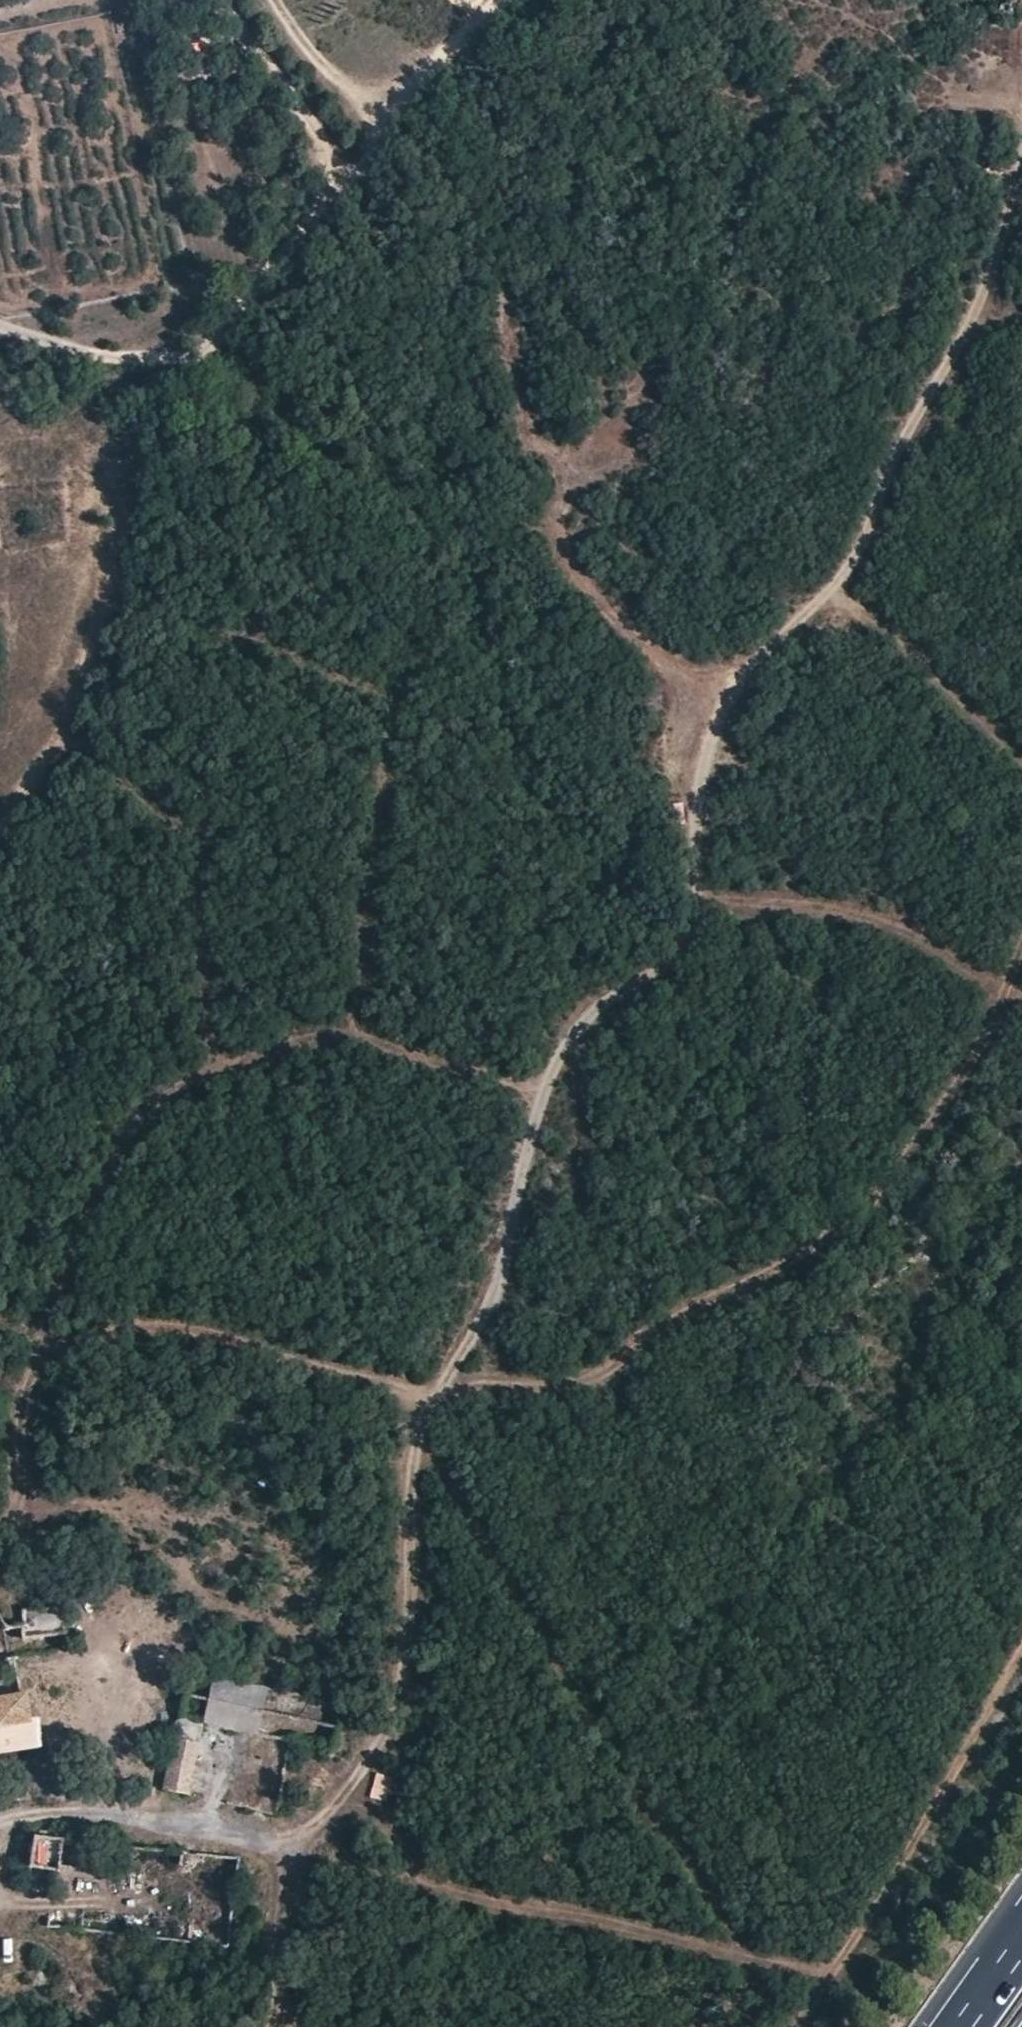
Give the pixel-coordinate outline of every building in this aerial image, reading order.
[(69,1635),(66,1611),(65,1602),(25,1606),(26,1622),(2,1624),(6,1638),(23,1634),(24,1639),(69,1635)] [(9,1654),(6,1638),(2,1624),(0,1615),(0,1657),(9,1654)] [(43,1748),(42,1718),(34,1716),(29,1694),(0,1700),(0,1754),(43,1748)] [(189,1793),(203,1721),(179,1717),(164,1789),(189,1793)] [(59,1869),(61,1836),(36,1834),(34,1867),(59,1869)]
